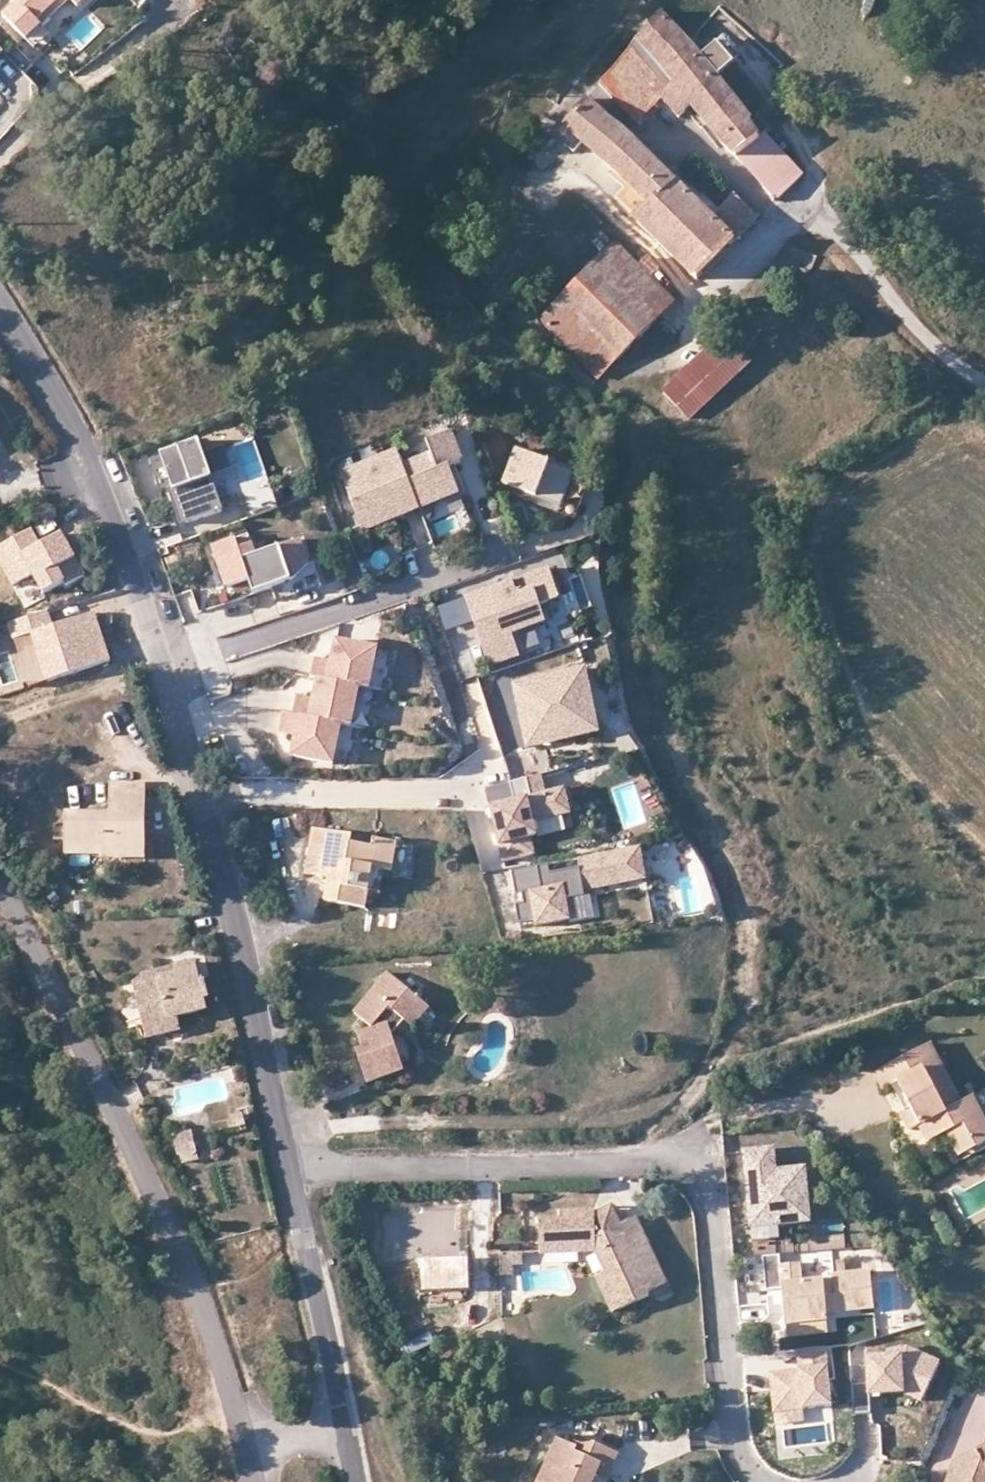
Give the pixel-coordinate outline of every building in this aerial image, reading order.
[(17,4),(2,18),(26,44),(42,30),(39,26),(67,1),(78,13),(93,0),(13,0),(17,4)] [(700,60),(662,16),(638,40),(619,66),(601,85),(639,126),(662,101),(679,119),(692,109),(718,142),(745,165),(776,202),(803,178),(771,141),(774,138),(758,117),(750,123),(732,98),(717,80),(700,60)] [(700,60),(717,80),(734,66),(717,46),(700,60)] [(700,282),(735,245),(712,223),(720,215),(702,197),(700,199),(675,174),(670,179),(587,103),(565,130),(632,189),(651,205),(636,218),(700,282)] [(620,202),(636,218),(651,205),(632,189),(620,202)] [(712,223),(735,245),(757,222),(736,200),(720,215),(712,223)] [(603,256),(543,317),(598,375),(671,304),(603,236),(593,245),(603,256)] [(750,366),(724,338),(664,393),(691,422),(750,366)] [(341,475),(362,531),(460,494),(451,468),(462,464),(451,435),(428,443),(433,458),(405,468),(399,453),(341,475)] [(173,489),(186,526),(224,512),(221,505),(220,502),(240,495),(241,499),(249,520),(279,510),(268,478),(239,488),(225,449),(204,456),(199,442),(161,455),(173,489)] [(518,451),(504,486),(543,501),(562,509),(576,473),(551,463),(518,451)] [(551,463),(576,473),(562,509),(543,501),(541,508),(581,524),(599,478),(552,459),(551,463)] [(173,489),(167,491),(180,528),(186,526),(173,489)] [(241,499),(240,495),(220,502),(221,505),(241,499)] [(0,546),(0,564),(13,588),(33,577),(44,597),(67,584),(59,569),(76,560),(61,532),(39,543),(31,529),(0,546)] [(301,541),(257,557),(250,536),(213,549),(228,590),(250,582),(254,595),(313,575),(310,566),(301,541)] [(316,564),(310,566),(313,575),(279,587),(284,601),(324,587),(316,564)] [(541,607),(560,601),(549,570),(512,582),(514,588),(504,591),(503,585),(467,597),(480,636),(486,633),(488,641),(482,643),(490,667),(515,659),(510,646),(515,644),(512,634),(546,623),(541,607)] [(503,585),(504,591),(514,588),(512,582),(503,585)] [(95,613),(31,634),(47,682),(111,661),(95,613)] [(482,643),(488,641),(486,633),(480,636),(482,643)] [(369,690),(377,651),(335,642),(331,664),(313,660),(310,678),(317,679),(359,688),(369,690)] [(510,646),(515,659),(520,658),(515,644),(510,646)] [(596,718),(586,669),(514,684),(523,728),(529,727),(532,742),(553,737),(551,728),(596,718)] [(351,728),(359,688),(317,679),(312,701),(295,698),(291,716),(341,726),(351,728)] [(333,766),(341,726),(291,716),(282,714),(278,732),(296,735),(291,757),(333,766)] [(529,727),(523,728),(527,749),(600,734),(596,718),(551,728),(553,737),(532,742),(529,727)] [(546,794),(542,776),(510,783),(515,801),(491,807),(504,863),(535,855),(531,839),(537,837),(534,824),(572,815),(566,790),(546,794)] [(104,849),(147,849),(147,823),(130,823),(131,810),(147,809),(146,787),(112,788),(111,816),(68,817),(67,855),(103,854),(104,849)] [(130,823),(147,823),(147,809),(131,810),(130,823)] [(354,839),(316,833),(309,880),(327,883),(325,904),(367,911),(370,896),(382,898),(386,874),(393,874),(398,847),(374,843),(372,849),(353,847),(354,839)] [(147,859),(147,849),(104,849),(103,854),(103,859),(147,859)] [(647,877),(642,849),(579,860),(581,870),(550,875),(549,865),(510,872),(514,895),(520,894),(522,904),(515,905),(518,925),(536,922),(537,927),(572,921),(569,900),(586,897),(585,893),(627,885),(626,880),(647,877)] [(520,894),(514,895),(510,872),(509,872),(515,905),(522,904),(520,894)] [(647,882),(647,877),(626,880),(627,885),(647,882)] [(196,962),(132,979),(148,1039),(183,1029),(180,1019),(209,1011),(207,1001),(210,999),(206,984),(203,985),(196,962)] [(400,1021),(418,1000),(390,977),(356,1017),(377,1033),(360,1038),(364,1052),(357,1055),(367,1085),(401,1074),(386,1031),(398,1019),(400,1021)] [(430,1011),(418,1000),(400,1021),(413,1031),(430,1011)] [(978,1145),(984,1141),(984,1121),(972,1095),(962,1100),(932,1042),(876,1072),(885,1091),(898,1083),(912,1110),(906,1113),(916,1131),(926,1126),(933,1140),(949,1131),(966,1123),(978,1145)] [(984,1121),(984,1088),(972,1095),(984,1121)] [(961,1154),(978,1145),(966,1123),(949,1131),(961,1154)] [(192,1130),(172,1134),(176,1154),(180,1153),(181,1162),(197,1158),(192,1130)] [(777,1145),(748,1148),(754,1224),(813,1219),(809,1165),(779,1168),(777,1145)] [(613,1203),(596,1211),(596,1235),(618,1224),(622,1223),(613,1203)] [(619,1286),(627,1305),(650,1295),(648,1289),(666,1281),(646,1236),(628,1244),(618,1224),(596,1235),(596,1211),(560,1211),(559,1217),(541,1217),(541,1253),(595,1252),(605,1272),(613,1288),(619,1286)] [(628,1244),(646,1236),(637,1216),(622,1223),(618,1224),(628,1244)] [(523,1254),(500,1254),(500,1277),(514,1276),(514,1266),(522,1265),(523,1254)] [(468,1258),(421,1260),(421,1291),(469,1290),(468,1258)] [(782,1264),(786,1324),(827,1320),(826,1312),(874,1309),(871,1271),(833,1274),(833,1277),(803,1279),(802,1263),(782,1264)] [(612,1311),(627,1305),(619,1286),(613,1288),(605,1272),(596,1276),(612,1311)] [(827,1320),(786,1324),(787,1337),(828,1333),(827,1320)] [(865,1345),(850,1347),(854,1414),(870,1414),(869,1394),(904,1393),(921,1401),(940,1361),(906,1346),(866,1349),(865,1345)] [(827,1366),(770,1370),(773,1424),(805,1422),(804,1410),(830,1408),(827,1366)] [(603,1463),(612,1467),(618,1453),(577,1435),(571,1445),(556,1439),(537,1481),(594,1481),(603,1463)] [(955,1463),(947,1481),(984,1481),(984,1447),(955,1463)]
